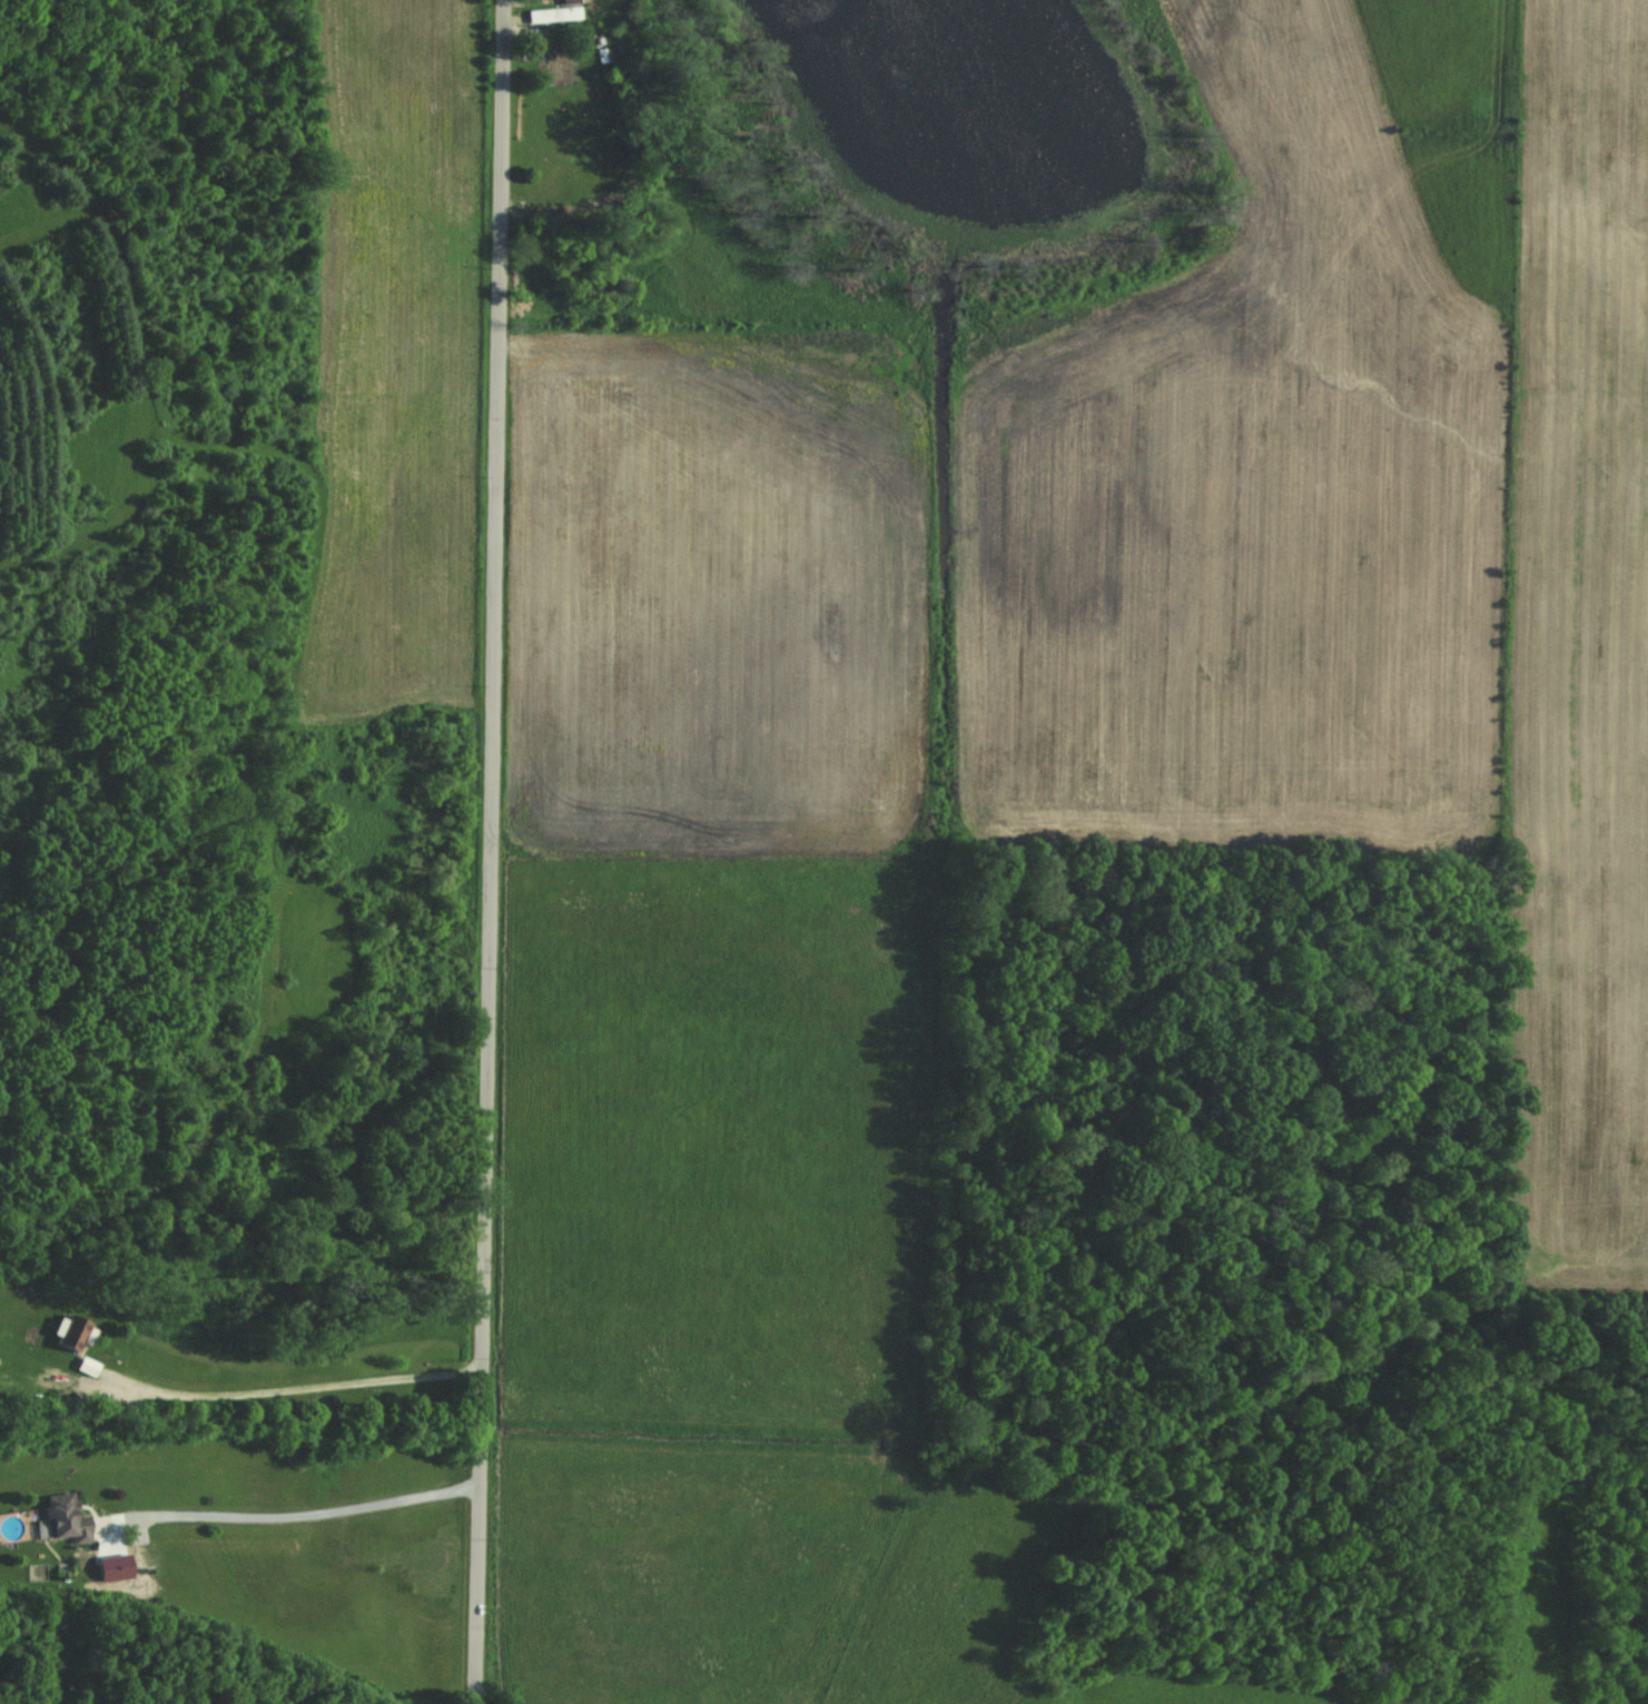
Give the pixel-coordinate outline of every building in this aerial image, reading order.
[(529,23),(578,21),(577,7),(528,10),(529,23)] [(77,1356),(93,1328),(70,1315),(54,1343),(77,1356)] [(88,1518),(75,1519),(72,1495),(45,1497),(49,1540),(72,1538),(73,1546),(90,1544),(88,1518)]
